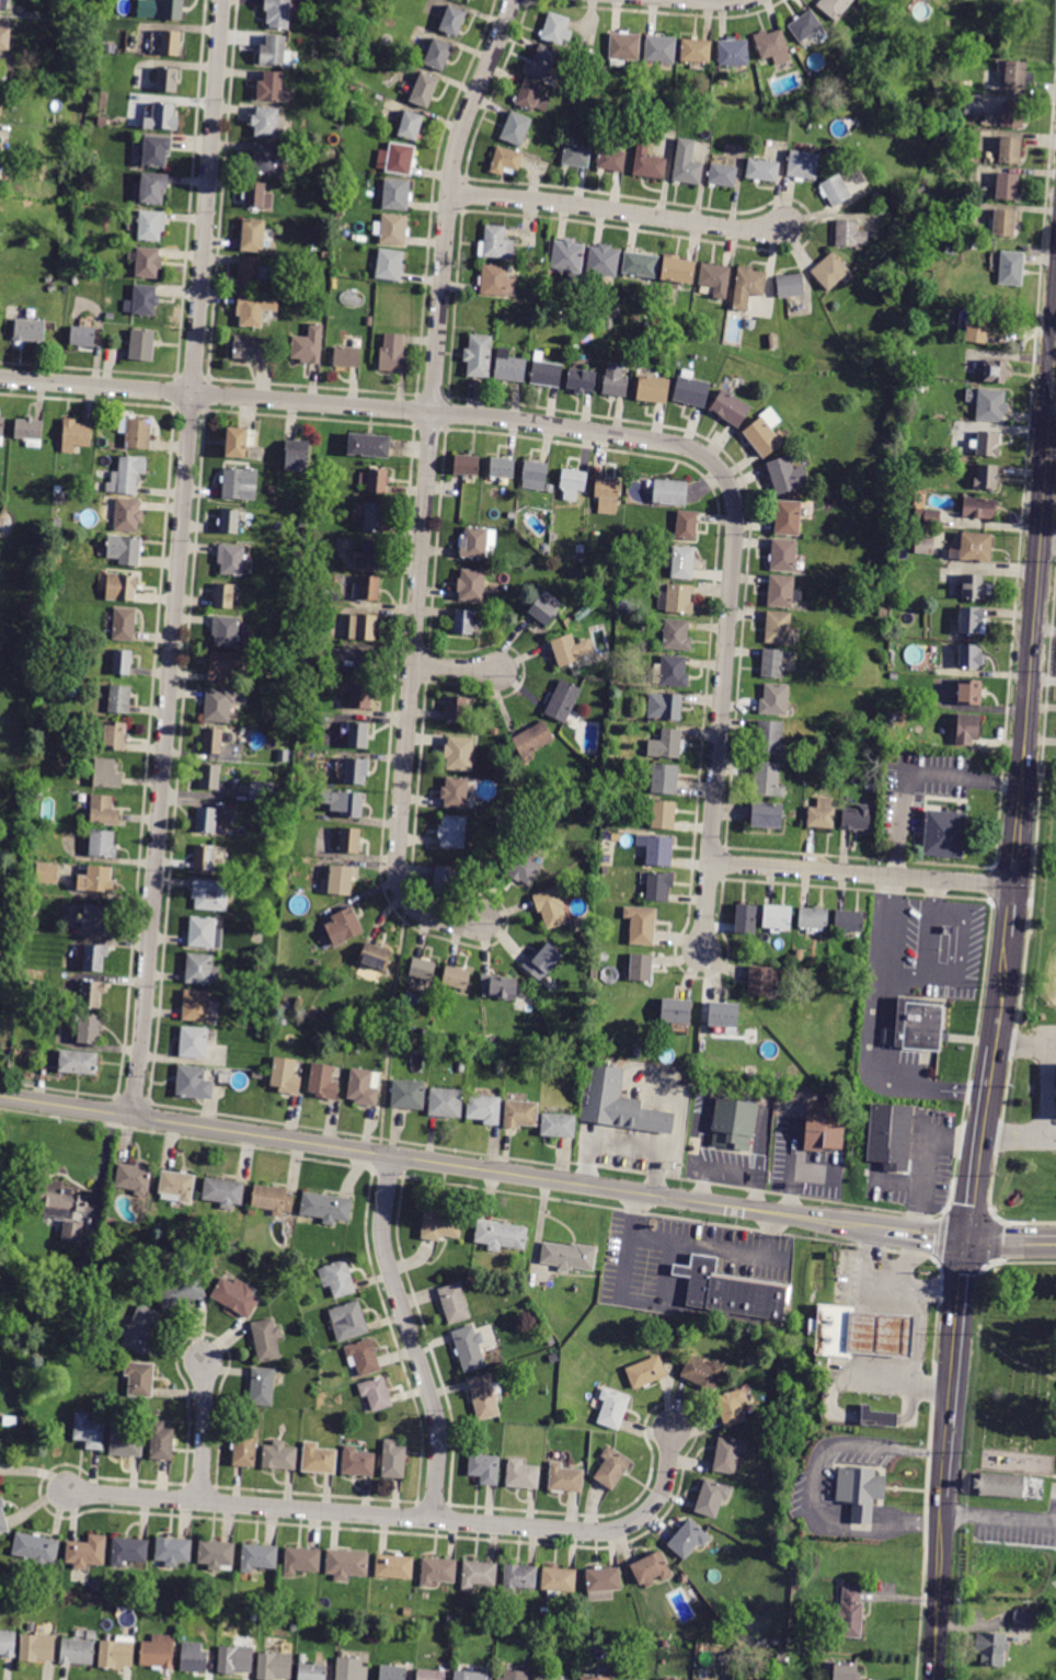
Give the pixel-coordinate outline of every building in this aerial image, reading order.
[(136,16),(138,0),(151,0),(164,1),(164,0),(184,0),(182,20),(136,16)] [(265,10),(266,0),(291,0),(288,30),(269,28),(269,24),(266,23),(267,11),(265,10)] [(816,5),(821,0),(855,0),(837,22),(816,5)] [(468,12),(461,28),(463,30),(462,35),(459,34),(458,37),(439,30),(449,5),(468,12)] [(808,11),(812,10),(824,27),(800,43),(788,25),(795,21),(794,19),(797,15),(800,18),(808,11)] [(570,19),(566,30),(572,32),(570,42),(563,39),(561,45),(541,38),(542,36),(539,35),(540,34),(541,31),(543,32),(550,12),(570,19)] [(10,50),(0,50),(0,28),(12,28),(10,50)] [(765,31),(767,30),(768,34),(782,30),(790,50),(761,60),(754,39),(755,38),(754,35),(765,31)] [(182,32),(181,42),(186,42),(185,57),(161,55),(162,31),(182,32)] [(620,33),(620,31),(630,31),(629,34),(640,35),(639,60),(625,60),(625,67),(610,66),(611,59),(609,59),(611,33),(620,33)] [(286,36),(285,66),(261,64),(262,45),(266,45),(267,35),(286,36)] [(675,60),(674,64),(645,61),(647,35),(676,37),(675,60)] [(454,46),(443,72),(423,64),(435,37),(454,46)] [(697,37),(698,37),(698,41),(712,42),(710,64),(705,64),(704,70),(689,69),(690,62),(681,61),(682,38),(692,39),(693,37),(697,37)] [(726,41),(727,37),(736,37),(736,41),(748,39),(748,66),(719,67),(719,41),(726,41)] [(116,43),(115,54),(106,53),(108,42),(116,43)] [(540,44),(559,52),(551,69),(556,72),(552,83),(528,72),(531,65),(528,62),(530,58),(533,60),(540,44)] [(1006,60),(1029,62),(1028,73),(1034,73),(1033,89),(1005,85),(1006,60)] [(602,73),(594,72),(594,64),(604,65),(602,73)] [(163,68),(179,69),(176,92),(158,91),(159,67),(163,68)] [(284,72),(282,101),(257,100),(259,81),(264,82),(265,71),(284,72)] [(439,80),(427,108),(410,101),(422,71),(439,80)] [(526,79),(543,88),(540,95),(552,100),(547,113),(535,107),(532,112),(515,104),(516,102),(513,101),(515,96),(517,98),(526,79)] [(583,90),(578,96),(572,92),(576,85),(583,90)] [(983,95),(983,115),(965,115),(966,94),(983,95)] [(1023,128),(1001,127),(1002,101),(1024,102),(1023,128)] [(175,104),(174,116),(180,116),(179,130),(154,128),(154,129),(145,128),(145,118),(152,118),(153,103),(175,104)] [(279,108),(278,117),(286,117),(284,138),(255,137),(255,126),(252,126),(253,115),(256,115),(257,107),(279,108)] [(425,115),(417,141),(398,136),(405,110),(425,115)] [(532,119),(521,147),(501,139),(504,129),(502,128),(504,124),(506,125),(512,112),(532,119)] [(108,117),(107,127),(99,126),(100,116),(108,117)] [(167,137),(172,137),(171,151),(168,150),(167,168),(144,167),(146,135),(167,137)] [(1022,138),(1020,164),(998,163),(1000,136),(1022,138)] [(581,139),(579,146),(592,148),(588,169),(562,164),(567,137),(581,139)] [(606,140),(619,141),(618,151),(625,152),(623,172),(605,170),(605,173),(598,172),(599,169),(597,169),(600,148),(605,149),(606,140)] [(255,142),(277,145),(275,175),(249,173),(250,159),(254,160),(255,142)] [(416,147),(414,159),(416,159),(415,167),(415,168),(412,168),(411,175),(386,172),(386,169),(377,168),(380,150),(389,151),(390,142),(416,147)] [(652,157),(667,159),(664,180),(632,175),(638,144),(648,146),(647,156),(652,157)] [(524,153),(517,175),(504,172),(503,175),(491,172),(497,146),(524,153)] [(804,182),(796,181),(796,178),(787,176),(791,150),(820,155),(816,181),(805,180),(804,182)] [(99,157),(99,165),(89,165),(90,157),(99,157)] [(765,160),(780,162),(777,183),(760,181),(759,183),(755,182),(755,180),(746,178),(748,158),(765,160)] [(688,161),(704,163),(701,185),(672,181),(675,159),(688,161)] [(722,164),(738,167),(735,188),(715,185),(715,187),(710,186),(710,184),(709,184),(712,163),(722,164)] [(169,175),(168,188),(164,188),(163,205),(140,204),(140,202),(134,201),(135,184),(142,185),(142,173),(169,175)] [(839,174),(852,197),(834,207),(827,196),(825,198),(820,192),(822,191),(819,186),(822,185),(820,184),(839,173),(839,174)] [(1020,174),(1018,201),(996,199),(998,173),(1020,174)] [(411,181),(410,193),(412,193),(412,203),(409,202),(409,210),(383,208),(386,179),(411,181)] [(250,182),(266,184),(265,194),(274,195),(272,209),(245,206),(246,199),(242,198),(243,191),(246,191),(248,182),(250,182)] [(874,202),(872,193),(879,192),(881,201),(874,202)] [(1017,212),(1014,238),(992,236),(992,230),(989,230),(990,219),(994,219),(995,209),(1017,212)] [(167,213),(164,231),(161,231),(161,241),(138,240),(140,210),(167,213)] [(408,216),(408,228),(410,228),(409,237),(406,237),(405,245),(380,243),(380,236),(374,235),(375,221),(381,222),(382,214),(408,216)] [(251,219),(266,220),(263,253),(241,251),(243,218),(251,219)] [(868,237),(868,243),(856,243),(856,247),(836,245),(836,220),(858,220),(858,231),(868,231),(868,237)] [(505,227),(504,241),(514,241),(513,259),(479,256),(480,242),(485,242),(485,226),(505,227)] [(565,239),(575,240),(574,243),(585,245),(581,273),(579,273),(578,282),(567,279),(569,272),(551,270),(554,241),(564,242),(564,239),(565,239)] [(595,274),(586,273),(590,245),(599,248),(599,244),(601,244),(611,245),(611,249),(621,250),(617,277),(595,274)] [(160,249),(159,258),(162,258),(162,268),(159,268),(158,279),(136,277),(137,261),(129,261),(129,252),(137,252),(138,248),(160,249)] [(404,252),(401,281),(376,278),(379,249),(404,252)] [(634,252),(635,253),(635,251),(648,253),(648,255),(659,256),(656,278),(621,274),(625,251),(634,252)] [(1022,286),(999,284),(1001,251),(1025,253),(1022,286)] [(824,260),(833,252),(851,272),(828,292),(811,272),(824,260)] [(678,256),(698,261),(693,285),(679,282),(678,289),(665,286),(666,281),(661,279),(664,259),(664,254),(678,256)] [(242,258),(260,259),(257,286),(239,284),(240,265),(241,265),(242,258)] [(714,265),(731,267),(726,299),(713,298),(714,295),(700,293),(701,286),(699,285),(702,264),(714,265)] [(508,266),(507,277),(516,278),(516,296),(481,295),(483,265),(508,266)] [(759,272),(767,273),(764,297),(746,295),(744,311),(732,309),(738,265),(754,267),(753,271),(759,272)] [(802,274),(803,273),(805,296),(779,298),(777,276),(802,274)] [(158,287),(157,296),(160,296),(159,307),(156,306),(154,317),(133,316),(134,312),(124,312),(125,300),(134,300),(135,285),(158,287)] [(240,296),(279,299),(278,311),(264,310),(263,328),(240,325),(241,316),(238,316),(239,296),(240,296)] [(967,313),(967,311),(989,315),(986,343),(965,340),(966,327),(965,327),(967,313)] [(46,321),(45,342),(13,340),(14,336),(15,336),(16,319),(46,321)] [(323,325),(321,364),(301,363),(301,359),(291,359),(292,335),(296,335),(296,329),(307,330),(306,338),(309,338),(310,324),(323,325)] [(72,327),(95,328),(94,347),(79,346),(79,345),(70,344),(72,327)] [(156,332),(153,362),(129,359),(133,330),(156,332)] [(404,334),(404,348),(410,350),(408,373),(379,370),(381,347),(384,347),(386,333),(404,334)] [(493,336),(490,378),(468,376),(469,362),(463,361),(464,348),(469,350),(470,334),(493,336)] [(769,350),(767,335),(778,334),(780,348),(769,350)] [(253,336),(274,339),(272,362),(233,358),(236,335),(253,336)] [(345,347),(361,347),(360,368),(334,366),(335,346),(345,347)] [(510,350),(509,357),(527,359),(524,382),(495,379),(498,348),(510,350)] [(1007,364),(1007,369),(1010,369),(1010,376),(1006,377),(1005,384),(983,381),(984,375),(978,374),(979,368),(985,368),(986,359),(1007,362),(1007,364)] [(563,365),(560,388),(530,384),(533,361),(563,365)] [(605,376),(606,376),(608,363),(623,365),(622,378),(628,379),(625,397),(601,393),(605,376)] [(594,392),(585,390),(584,395),(575,393),(576,389),(566,388),(570,368),(597,373),(594,392)] [(679,376),(681,377),(684,369),(695,373),(692,380),(710,384),(704,408),(673,400),(679,376)] [(670,379),(667,404),(638,400),(641,375),(670,379)] [(751,407),(738,428),(710,410),(723,389),(751,407)] [(980,390),(1005,392),(1005,403),(1009,404),(1008,414),(1003,413),(1002,421),(976,419),(977,402),(966,401),(966,389),(980,390)] [(134,416),(134,419),(152,420),(150,450),(126,448),(127,433),(119,432),(120,418),(130,419),(130,415),(134,416)] [(762,416),(784,444),(765,459),(743,432),(762,416)] [(34,418),(34,421),(44,422),(42,447),(26,446),(27,439),(15,438),(16,420),(26,420),(26,418),(34,418)] [(77,420),(76,424),(92,424),(91,447),(73,446),(73,453),(62,452),(65,419),(77,420)] [(240,428),(249,428),(246,458),(226,456),(228,427),(240,428)] [(1000,444),(999,458),(976,456),(978,432),(1001,434),(1000,444)] [(391,437),(389,458),(348,455),(351,433),(391,437)] [(295,441),(310,442),(309,454),(308,454),(307,471),(286,470),(286,459),(285,459),(287,441),(295,442),(295,441)] [(480,456),(479,476),(454,475),(456,455),(480,456)] [(794,469),(803,466),(810,485),(778,495),(766,462),(790,455),(794,469)] [(148,458),(146,475),(138,473),(136,494),(106,492),(107,483),(112,483),(113,471),(119,472),(120,456),(148,458)] [(507,458),(507,459),(515,460),(514,479),(490,477),(492,457),(507,458)] [(530,461),(549,465),(544,492),(521,489),(526,461),(530,461)] [(1000,475),(1000,483),(998,482),(997,490),(976,489),(977,487),(974,487),(975,478),(977,478),(978,465),(998,466),(998,473),(1000,473),(1000,475)] [(256,470),(257,470),(255,501),(222,498),(223,483),(220,482),(221,477),(225,477),(225,468),(256,470)] [(388,470),(388,478),(390,478),(390,483),(387,483),(387,493),(368,492),(368,487),(359,487),(360,473),(369,473),(370,469),(388,470)] [(565,469),(587,472),(585,491),(577,491),(576,502),(564,500),(565,489),(561,489),(563,469),(565,469)] [(870,480),(870,472),(882,471),(882,480),(870,480)] [(600,513),(598,513),(599,498),(595,498),(597,478),(619,480),(617,514),(600,513)] [(686,503),(686,506),(653,504),(655,479),(688,482),(686,503)] [(554,485),(552,493),(546,491),(548,484),(554,485)] [(312,498),(311,505),(302,504),(303,495),(312,498)] [(998,506),(998,511),(995,511),(995,519),(963,517),(964,498),(999,500),(998,506)] [(140,500),(140,510),(144,511),(142,524),(139,523),(138,532),(114,530),(116,499),(140,500)] [(802,502),(800,536),(776,535),(778,501),(802,502)] [(386,505),(386,514),(389,515),(389,523),(384,523),(383,533),(364,532),(366,503),(386,505)] [(240,510),(239,535),(220,533),(221,510),(240,510)] [(697,532),(696,541),(676,540),(678,510),(699,512),(697,532)] [(939,526),(923,525),(925,522),(916,522),(916,513),(923,513),(925,510),(940,511),(939,526)] [(495,529),(494,547),(490,547),(490,551),(486,551),(486,559),(461,557),(461,548),(459,548),(460,535),(466,536),(467,528),(495,529)] [(635,538),(628,538),(629,529),(636,530),(635,538)] [(992,548),(991,562),(960,560),(962,533),(992,535),(992,548)] [(142,538),(141,547),(145,547),(144,552),(141,551),(140,567),(118,564),(119,559),(107,558),(110,536),(142,538)] [(933,553),(915,552),(917,536),(934,537),(933,553)] [(785,539),(797,540),(795,572),(770,571),(773,538),(785,539)] [(365,540),(383,541),(382,550),(387,551),(387,559),(382,559),(381,564),(367,563),(368,567),(356,565),(356,551),(364,552),(365,540)] [(245,547),(243,576),(221,574),(221,564),(218,564),(219,545),(245,547)] [(695,559),(693,580),(672,579),(675,547),(696,548),(695,559)] [(486,570),(484,603),(459,601),(460,592),(458,592),(459,579),(461,579),(462,569),(486,570)] [(992,585),(991,596),(983,596),(983,598),(962,598),(963,574),(984,575),(984,583),(992,583),(992,585)] [(138,576),(138,590),(136,590),(136,601),(117,599),(118,575),(138,576)] [(770,575),(795,576),(794,591),(803,591),(802,601),(793,601),(792,608),(768,607),(770,575)] [(361,576),(380,578),(379,601),(360,599),(361,576)] [(234,585),(233,608),(215,607),(216,583),(234,585)] [(692,594),(691,602),(695,603),(693,616),(689,615),(689,614),(666,613),(666,609),(658,609),(659,592),(667,593),(668,584),(692,586),(692,594)] [(613,599),(607,596),(611,590),(617,593),(613,599)] [(540,596),(560,612),(548,627),(528,612),(540,596)] [(137,609),(135,642),(113,640),(115,607),(137,609)] [(960,625),(960,607),(985,608),(985,618),(984,618),(984,625),(986,625),(986,635),(959,633),(960,625)] [(457,609),(474,612),(473,636),(454,633),(455,617),(456,617),(457,609)] [(768,612),(792,613),(790,644),(766,642),(768,612)] [(354,639),(351,639),(352,615),(378,616),(376,641),(354,639)] [(216,642),(216,636),(213,636),(214,616),(240,618),(238,648),(216,647),(216,642)] [(665,631),(666,619),(690,621),(688,638),(692,639),(691,651),(664,649),(665,631)] [(572,633),(576,644),(589,640),(594,652),(581,656),(582,661),(560,668),(551,641),(572,633)] [(979,653),(983,653),(983,654),(986,654),(985,665),(983,665),(983,666),(979,665),(979,668),(959,668),(960,644),(979,644),(979,653)] [(336,660),(335,660),(336,649),(375,652),(372,676),(354,675),(355,666),(345,666),(345,661),(336,660)] [(782,678),(761,677),(764,649),(783,650),(782,678)] [(131,675),(113,674),(114,650),(134,651),(131,675)] [(209,674),(210,651),(241,654),(240,676),(227,676),(226,684),(215,683),(215,685),(208,684),(209,674)] [(686,667),(686,674),(690,675),(689,687),(661,685),(661,684),(654,683),(655,664),(662,665),(663,655),(687,658),(686,667)] [(554,695),(561,679),(582,689),(565,723),(544,713),(554,695)] [(982,689),(982,706),(957,705),(959,679),(983,681),(982,689)] [(354,685),(354,684),(372,685),(370,709),(352,708),(354,685)] [(765,684),(790,685),(788,717),(759,715),(760,699),(765,699),(765,684)] [(129,713),(129,715),(108,712),(112,685),(131,687),(129,713)] [(207,692),(207,689),(248,692),(246,705),(231,704),(230,723),(205,721),(207,692)] [(682,704),(681,721),(647,718),(650,693),(684,695),(682,704)] [(447,712),(449,696),(468,697),(467,721),(447,720),(447,712)] [(972,744),(972,746),(956,745),(959,713),(980,716),(978,741),(973,740),(972,744)] [(523,758),(512,739),(544,720),(555,740),(523,758)] [(781,755),(757,754),(759,720),(783,722),(781,755)] [(125,751),(104,748),(105,721),(127,723),(126,738),(128,738),(128,742),(126,743),(125,751)] [(349,740),(349,733),(347,732),(347,724),(351,724),(351,723),(369,724),(368,750),(348,747),(349,740)] [(222,746),(222,754),(203,753),(205,728),(223,729),(222,746)] [(681,738),(681,740),(686,740),(685,750),(680,748),(680,758),(647,756),(648,740),(662,741),(662,729),(682,730),(681,738)] [(449,738),(449,736),(474,739),(472,772),(447,769),(447,758),(445,758),(446,746),(446,745),(448,745),(449,738)] [(123,784),(123,788),(94,787),(96,758),(116,759),(115,774),(124,774),(123,784)] [(346,775),(346,769),(344,769),(345,761),(347,761),(348,758),(370,761),(368,776),(366,776),(365,786),(345,784),(346,775)] [(756,761),(781,763),(779,786),(787,787),(785,798),(754,796),(756,761)] [(219,790),(200,789),(202,764),(220,765),(219,790)] [(677,795),(651,793),(653,764),(679,766),(677,795)] [(469,781),(467,809),(445,807),(445,799),(441,798),(443,787),(446,787),(447,777),(469,778),(469,781)] [(274,802),(251,801),(252,781),(275,784),(274,802)] [(363,819),(342,816),(342,812),(331,811),(332,803),(321,803),(322,789),(335,790),(335,791),(364,795),(363,819)] [(118,821),(118,824),(91,823),(92,796),(113,797),(113,810),(119,811),(118,821)] [(834,828),(807,826),(808,807),(818,808),(818,798),(831,799),(831,809),(835,809),(834,828)] [(674,828),(674,830),(652,828),(653,811),(644,810),(645,800),(676,802),(674,828)] [(782,830),(751,826),(754,802),(783,804),(782,830)] [(870,831),(858,830),(857,831),(840,830),(840,826),(841,826),(842,809),(858,810),(858,804),(872,805),(870,831)] [(216,834),(197,832),(199,808),(218,810),(216,834)] [(963,858),(923,855),(928,810),(967,813),(963,858)] [(467,819),(466,849),(440,847),(441,839),(438,838),(439,825),(443,826),(443,815),(467,818),(467,819)] [(342,830),(342,827),(361,830),(359,854),(341,853),(342,830)] [(91,831),(91,830),(115,832),(114,845),(117,845),(116,858),(89,856),(91,831)] [(672,867),(646,865),(647,847),(636,846),(638,835),(674,838),(672,867)] [(543,866),(529,887),(520,880),(519,882),(508,876),(510,873),(504,868),(526,836),(538,844),(529,856),(543,866)] [(215,846),(213,871),(194,869),(196,844),(215,846)] [(58,883),(58,884),(36,883),(37,864),(59,865),(58,883)] [(89,866),(113,867),(112,880),(114,881),(113,894),(108,893),(108,892),(78,890),(79,876),(88,876),(89,866)] [(352,896),(321,893),(322,880),(325,880),(326,872),(331,873),(331,866),(354,868),(352,896)] [(455,868),(454,892),(434,891),(435,876),(436,876),(437,866),(455,867),(455,868)] [(669,902),(646,901),(647,872),(668,875),(668,872),(675,873),(674,888),(670,887),(669,902)] [(194,880),(236,882),(234,892),(229,891),(228,912),(195,908),(196,899),(192,898),(194,880)] [(559,888),(565,906),(563,907),(569,923),(548,930),(541,912),(539,913),(532,896),(559,888)] [(85,905),(85,904),(110,906),(108,921),(113,921),(112,932),(83,929),(85,905)] [(737,904),(757,905),(755,935),(735,934),(737,904)] [(793,907),(791,929),(783,928),(782,934),(771,933),(771,928),(764,927),(765,904),(793,907)] [(326,925),(334,922),(332,916),(352,906),(364,933),(346,941),(346,942),(335,948),(325,926),(326,925)] [(654,946),(630,945),(632,918),(624,918),(625,906),(657,910),(654,946)] [(815,935),(807,934),(807,928),(799,928),(800,907),(829,908),(828,929),(815,928),(815,935)] [(864,912),(863,932),(835,930),(836,910),(864,912)] [(221,949),(188,946),(191,916),(217,918),(216,928),(223,928),(221,949)] [(375,945),(392,952),(384,971),(359,961),(367,942),(375,945)] [(528,959),(536,949),(540,952),(549,942),(564,956),(541,982),(521,965),(528,959)] [(110,947),(110,956),(104,956),(103,972),(84,971),(87,945),(110,947)] [(803,960),(794,959),(795,950),(804,951),(803,960)] [(211,985),(186,983),(188,953),(214,956),(214,968),(219,968),(218,982),(211,982),(211,985)] [(652,982),(630,980),(632,953),(654,956),(652,982)] [(422,959),(437,962),(432,981),(410,975),(414,957),(422,959)] [(467,990),(443,984),(447,965),(471,971),(467,990)] [(750,967),(773,968),(771,997),(748,995),(750,967)] [(491,975),(502,975),(502,978),(509,978),(509,979),(519,979),(517,999),(483,996),(481,975),(491,975)] [(82,999),(83,981),(107,983),(106,993),(102,993),(101,1008),(81,1006),(82,999)] [(183,1010),(185,990),(211,992),(209,1022),(183,1020),(183,1010)] [(949,1036),(949,1041),(941,1041),(940,1051),(903,1049),(904,1048),(895,1047),(895,1044),(885,1044),(886,1028),(897,1029),(899,997),(929,999),(929,1005),(943,1005),(941,1033),(949,1033),(949,1036)] [(692,1001),(690,1025),(662,1022),(664,998),(692,1001)] [(739,1004),(737,1028),(709,1026),(710,1002),(739,1004)] [(100,1044),(78,1042),(80,1014),(102,1016),(101,1025),(104,1025),(103,1030),(101,1029),(100,1044)] [(208,1036),(206,1059),(180,1056),(182,1026),(209,1028),(208,1036)] [(60,1060),(61,1050),(99,1053),(96,1075),(59,1072),(60,1060)] [(302,1077),(299,1095),(279,1092),(280,1087),(271,1085),(275,1056),(297,1060),(295,1076),(302,1077)] [(336,1099),(336,1100),(329,1099),(329,1098),(317,1097),(318,1093),(309,1092),(312,1063),(334,1066),(332,1083),(338,1083),(336,1099)] [(214,1086),(213,1099),(176,1096),(179,1065),(206,1067),(205,1081),(214,1082),(214,1086)] [(673,1134),(582,1122),(589,1066),(624,1071),(622,1098),(643,1101),(642,1110),(675,1115),(673,1134)] [(368,1106),(355,1104),(356,1100),(347,1098),(352,1068),(374,1072),(374,1073),(382,1074),(377,1107),(368,1106)] [(263,1079),(252,1077),(253,1070),(264,1072),(263,1079)] [(393,1108),(391,1107),(393,1079),(426,1082),(424,1110),(393,1108)] [(431,1116),(429,1116),(432,1087),(464,1089),(462,1118),(431,1116)] [(774,1101),(766,1101),(767,1092),(776,1093),(774,1101)] [(500,1125),(484,1124),(484,1120),(467,1119),(469,1095),(502,1097),(500,1125)] [(749,1152),(712,1146),(714,1131),(712,1131),(716,1098),(758,1105),(753,1138),(751,1138),(749,1152)] [(909,1175),(885,1173),(886,1163),(880,1163),(881,1158),(866,1157),(870,1098),(914,1101),(909,1175)] [(527,1102),(539,1104),(538,1127),(520,1125),(520,1129),(505,1128),(506,1101),(527,1102)] [(824,1152),(805,1151),(808,1102),(824,1104),(824,1101),(831,1102),(831,1104),(846,1105),(843,1127),(845,1127),(843,1148),(824,1147),(824,1152)] [(559,1136),(541,1135),(542,1113),(576,1116),(575,1138),(559,1136)] [(129,1165),(152,1168),(149,1192),(147,1191),(146,1197),(135,1195),(136,1190),(115,1187),(119,1163),(129,1165)] [(175,1173),(196,1175),(192,1203),(163,1200),(164,1193),(159,1193),(162,1170),(175,1173)] [(46,1216),(44,1215),(45,1207),(36,1204),(39,1178),(65,1181),(64,1188),(73,1189),(72,1195),(88,1197),(85,1213),(74,1211),(73,1220),(46,1216)] [(245,1185),(242,1205),(234,1204),(233,1210),(220,1208),(221,1202),(203,1199),(206,1178),(245,1184),(245,1185)] [(273,1187),(288,1189),(287,1193),(295,1195),(291,1212),(283,1211),(282,1216),(273,1215),(273,1210),(252,1207),(255,1185),(273,1187)] [(340,1197),(353,1199),(349,1222),(335,1220),(335,1225),(323,1223),(324,1218),(300,1214),(303,1191),(340,1197)] [(256,1216),(248,1215),(249,1208),(257,1209),(256,1216)] [(423,1238),(422,1238),(423,1232),(422,1232),(425,1210),(436,1212),(437,1209),(445,1210),(445,1213),(463,1215),(460,1238),(444,1236),(443,1238),(440,1237),(440,1241),(423,1238)] [(69,1221),(84,1223),(81,1243),(62,1239),(65,1220),(69,1221)] [(493,1222),(529,1227),(526,1249),(501,1246),(500,1252),(487,1249),(489,1244),(474,1242),(479,1220),(493,1222)] [(569,1272),(558,1271),(559,1266),(540,1262),(543,1242),(571,1246),(572,1243),(597,1247),(594,1271),(573,1268),(572,1270),(569,1270),(569,1272)] [(794,1285),(791,1305),(785,1305),(782,1321),(687,1306),(691,1277),(673,1275),(674,1265),(690,1267),(692,1254),(718,1258),(715,1273),(794,1285)] [(356,1291),(357,1292),(335,1299),(331,1285),(324,1288),(318,1269),(325,1267),(324,1266),(346,1259),(356,1291)] [(198,1299),(191,1301),(192,1304),(184,1306),(183,1304),(167,1310),(159,1288),(171,1284),(169,1279),(181,1275),(183,1280),(199,1275),(207,1295),(198,1299)] [(241,1315),(210,1296),(222,1277),(236,1284),(239,1279),(256,1290),(253,1295),(261,1300),(249,1319),(241,1315)] [(92,1282),(90,1294),(80,1292),(81,1279),(92,1281),(92,1282)] [(440,1289),(460,1282),(471,1317),(449,1325),(438,1289),(440,1289)] [(367,1324),(369,1333),(338,1342),(332,1324),(333,1323),(329,1310),(359,1300),(367,1324)] [(815,1302),(851,1305),(847,1356),(811,1353),(812,1334),(804,1333),(806,1317),(814,1317),(815,1302)] [(161,1313),(144,1353),(123,1345),(126,1337),(120,1335),(125,1324),(130,1326),(140,1304),(161,1313)] [(846,1311),(842,1352),(886,1356),(907,1357),(910,1315),(889,1314),(846,1311)] [(274,1318),(275,1327),(280,1326),(283,1338),(277,1339),(282,1358),(259,1362),(251,1323),(274,1318)] [(460,1360),(452,1332),(473,1325),(477,1334),(482,1332),(484,1337),(485,1342),(480,1345),(486,1365),(464,1372),(460,1360)] [(668,1345),(666,1339),(675,1336),(677,1341),(668,1345)] [(355,1362),(353,1356),(348,1358),(345,1347),(371,1338),(382,1370),(360,1378),(355,1362)] [(695,1351),(702,1356),(700,1360),(711,1365),(713,1360),(726,1367),(713,1393),(680,1375),(691,1355),(692,1356),(695,1351)] [(662,1360),(668,1375),(634,1390),(625,1369),(659,1355),(662,1360)] [(126,1368),(126,1363),(131,1363),(131,1362),(154,1364),(152,1398),(128,1396),(130,1376),(125,1375),(126,1368)] [(253,1370),(253,1369),(275,1370),(273,1406),(250,1404),(253,1370)] [(469,1382),(469,1380),(491,1374),(501,1415),(479,1420),(469,1382)] [(392,1404),(393,1406),(372,1412),(368,1395),(363,1397),(358,1384),(383,1376),(392,1404)] [(621,1393),(631,1396),(619,1430),(597,1422),(605,1401),(599,1398),(604,1386),(621,1393)] [(743,1388),(747,1402),(742,1403),(747,1420),(725,1428),(721,1414),(718,1415),(715,1407),(719,1406),(715,1397),(737,1390),(738,1391),(743,1388)] [(871,1405),(870,1412),(898,1414),(897,1427),(861,1425),(863,1404),(871,1405)] [(92,1450),(87,1449),(87,1440),(74,1440),(76,1414),(89,1415),(89,1419),(105,1420),(103,1450),(92,1450)] [(172,1461),(150,1459),(153,1421),(164,1422),(164,1428),(174,1429),(172,1461)] [(133,1456),(111,1454),(112,1432),(113,1432),(113,1426),(125,1427),(125,1433),(144,1435),(141,1456),(133,1456)] [(255,1467),(233,1465),(236,1433),(245,1435),(246,1429),(259,1429),(255,1467)] [(747,1442),(745,1454),(739,1453),(735,1475),(713,1472),(719,1438),(747,1442)] [(394,1478),(382,1477),(386,1439),(397,1440),(397,1445),(406,1447),(404,1478),(394,1478)] [(278,1440),(285,1441),(285,1447),(298,1448),(296,1470),(263,1467),(264,1445),(273,1445),(274,1440),(278,1440)] [(325,1473),(302,1472),(303,1448),(305,1448),(306,1441),(318,1442),(318,1449),(337,1450),(336,1474),(325,1473)] [(365,1475),(342,1474),(344,1451),(345,1451),(345,1445),(357,1447),(357,1452),(376,1453),(374,1476),(365,1475)] [(622,1455),(632,1462),(612,1490),(594,1478),(606,1460),(601,1456),(608,1447),(622,1455)] [(487,1485),(481,1485),(481,1476),(469,1475),(470,1448),(483,1449),(483,1455),(500,1456),(498,1486),(487,1485)] [(529,1488),(507,1486),(508,1464),(509,1464),(509,1459),(523,1459),(523,1465),(540,1466),(539,1489),(529,1488)] [(569,1492),(549,1490),(551,1461),(563,1462),(562,1468),(585,1470),(583,1493),(569,1492)] [(876,1470),(875,1476),(885,1477),(884,1500),(873,1499),(871,1524),(851,1523),(852,1502),(836,1502),(838,1468),(876,1470)] [(1044,1477),(1042,1500),(979,1495),(980,1488),(974,1488),(974,1484),(975,1479),(980,1479),(982,1473),(1044,1477)] [(732,1488),(728,1499),(723,1498),(716,1519),(695,1512),(705,1479),(732,1488)] [(10,1530),(0,1533),(0,1497),(9,1529),(10,1530)] [(690,1519),(711,1538),(703,1546),(700,1543),(685,1561),(667,1545),(690,1519)] [(59,1541),(60,1541),(56,1563),(47,1562),(46,1567),(35,1565),(36,1559),(12,1554),(16,1532),(59,1541)] [(77,1542),(89,1543),(90,1534),(106,1536),(104,1565),(88,1564),(88,1569),(74,1568),(74,1563),(67,1563),(68,1541),(77,1542)] [(134,1562),(124,1561),(124,1567),(112,1566),(114,1538),(149,1541),(147,1563),(134,1562)] [(191,1540),(193,1540),(191,1563),(179,1562),(179,1567),(165,1566),(167,1561),(156,1559),(158,1538),(191,1540)] [(233,1543),(236,1543),(234,1565),(221,1565),(221,1570),(209,1570),(209,1564),(198,1564),(200,1541),(233,1543)] [(277,1546),(278,1546),(277,1569),(253,1567),(253,1573),(241,1573),(243,1544),(277,1546)] [(320,1550),(321,1550),(320,1573),(296,1570),(296,1577),(284,1576),(287,1547),(320,1550)] [(661,1548),(674,1576),(663,1581),(659,1576),(640,1586),(629,1565),(661,1548)] [(337,1551),(369,1553),(368,1577),(348,1575),(348,1581),(335,1580),(335,1575),(326,1574),(329,1550),(337,1551)] [(387,1555),(414,1556),(412,1579),(376,1577),(377,1554),(387,1555)] [(456,1561),(457,1561),(456,1582),(433,1581),(433,1587),(422,1586),(424,1558),(456,1561)] [(496,1563),(497,1563),(496,1586),(473,1585),(473,1590),(462,1589),(464,1561),(496,1563)] [(536,1566),(538,1566),(536,1589),(517,1588),(516,1593),(504,1592),(505,1587),(504,1587),(505,1564),(536,1566)] [(575,1569),(577,1569),(575,1592),(542,1589),(543,1567),(575,1569)] [(621,1567),(622,1590),(588,1592),(586,1569),(621,1567)] [(861,1588),(860,1602),(864,1603),(861,1639),(840,1637),(841,1621),(835,1621),(835,1610),(840,1610),(842,1587),(861,1588)] [(1014,1611),(1032,1612),(1031,1628),(1013,1626),(1014,1611)] [(4,1655),(0,1654),(0,1630),(18,1632),(15,1654),(16,1654),(16,1657),(5,1657),(4,1657),(4,1655)] [(96,1641),(87,1639),(88,1631),(97,1631),(96,1641)] [(1007,1634),(1005,1668),(979,1666),(979,1655),(974,1654),(976,1633),(1007,1634)] [(46,1660),(37,1660),(37,1662),(21,1661),(22,1634),(35,1635),(35,1634),(56,1635),(54,1661),(46,1660)] [(165,1668),(162,1668),(163,1667),(140,1666),(142,1642),(152,1642),(153,1634),(175,1636),(173,1666),(174,1666),(174,1669),(165,1668)] [(87,1641),(95,1642),(93,1665),(71,1664),(71,1666),(59,1665),(60,1660),(61,1660),(62,1638),(87,1641)] [(135,1644),(133,1667),(116,1666),(115,1669),(99,1667),(101,1641),(115,1642),(115,1639),(135,1642),(135,1644)] [(207,1672),(181,1670),(183,1642),(203,1644),(203,1652),(208,1652),(207,1672)] [(244,1672),(234,1671),(234,1675),(218,1673),(220,1646),(234,1647),(234,1646),(254,1647),(252,1672),(244,1672)] [(294,1654),(291,1679),(274,1678),(274,1679),(266,1679),(257,1679),(260,1653),(265,1653),(274,1654),(275,1653),(294,1654)] [(369,1667),(368,1679),(337,1679),(338,1657),(363,1659),(361,1666),(369,1667)] [(861,1678),(861,1679),(832,1679),(833,1661),(858,1664),(857,1678),(861,1678)] [(328,1666),(326,1679),(298,1679),(300,1664),(328,1666)] [(406,1667),(406,1679),(380,1679),(381,1665),(406,1667)] [(446,1671),(445,1679),(418,1679),(418,1669),(445,1671),(446,1671)] [(487,1676),(487,1679),(454,1679),(455,1670),(487,1673),(487,1676)] [(529,1672),(529,1679),(497,1679),(497,1678),(505,1678),(505,1670),(529,1672)]
